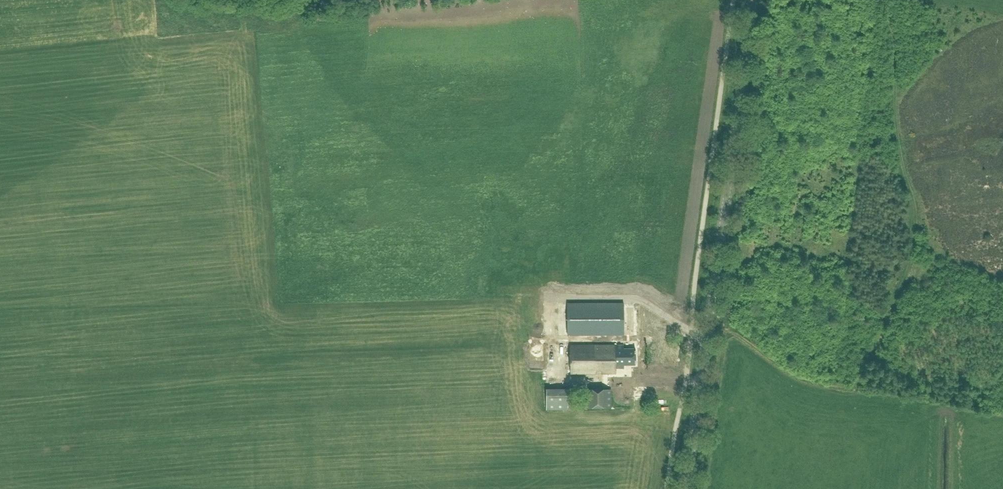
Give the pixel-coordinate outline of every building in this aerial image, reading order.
[(552,277),(561,277),(560,265),(551,266),(552,277)] [(623,303),(567,303),(567,334),(623,334),(623,303)] [(570,372),(596,372),(596,371),(602,371),(602,372),(615,372),(615,368),(623,368),(623,365),(635,364),(635,348),(623,348),(623,345),(570,345),(570,372)] [(546,389),(546,409),(574,410),(574,389),(546,389)] [(611,408),(611,390),(584,389),(583,407),(611,408)]
